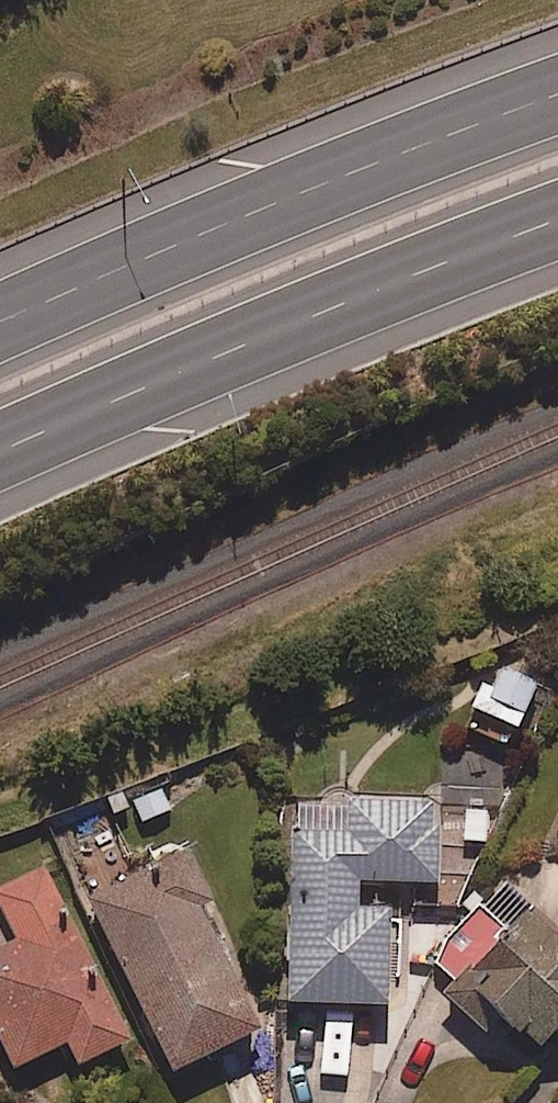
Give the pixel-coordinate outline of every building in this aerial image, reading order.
[(495,687),(480,681),(469,706),(518,727),(537,681),(503,666),(495,687)] [(178,780),(129,800),(139,822),(187,802),(178,780)] [(440,799),(290,796),(286,1004),(391,1006),(393,910),(358,909),(359,881),(438,883),(440,799)] [(212,899),(188,851),(88,900),(172,1072),(260,1030),(199,906),(212,899)] [(14,1068),(67,1042),(78,1065),(130,1040),(45,868),(0,891),(0,907),(14,935),(0,942),(0,1040),(14,1068)] [(434,958),(452,975),(439,989),(475,1025),(491,1009),(535,1052),(557,1028),(557,932),(508,883),(434,958)]
